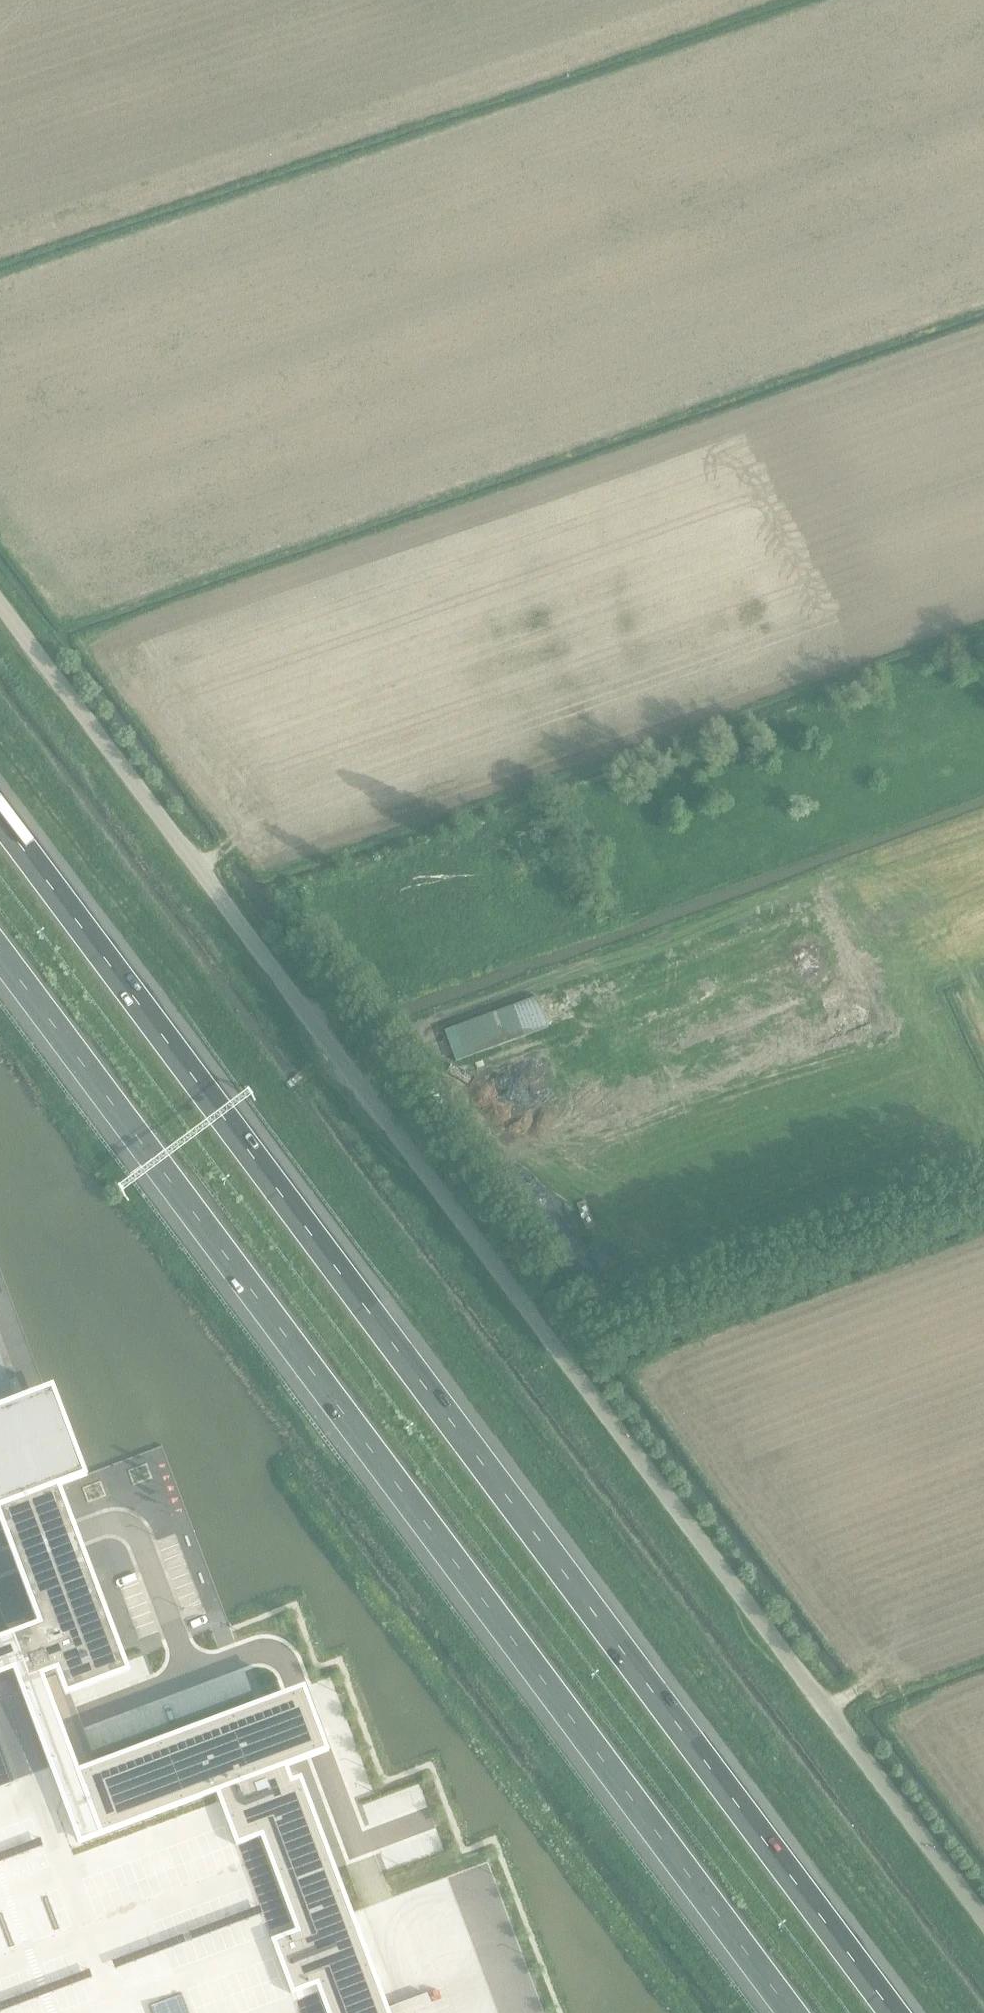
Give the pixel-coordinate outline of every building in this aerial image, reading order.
[(453,1062),(522,1037),(547,1027),(537,998),(511,1007),(511,1005),(442,1030),(453,1062)] [(391,1028),(382,1031),(385,1041),(395,1037),(391,1028)] [(301,1778),(289,1783),(284,1771),(329,1754),(330,1754),(324,1738),(305,1690),(262,1706),(77,1776),(40,1677),(41,1676),(55,1671),(65,1699),(131,1673),(104,1602),(79,1535),(61,1485),(83,1477),(51,1390),(25,1400),(0,1409),(0,1524),(13,1559),(38,1627),(0,1642),(0,2012),(388,2012),(301,1778)]
